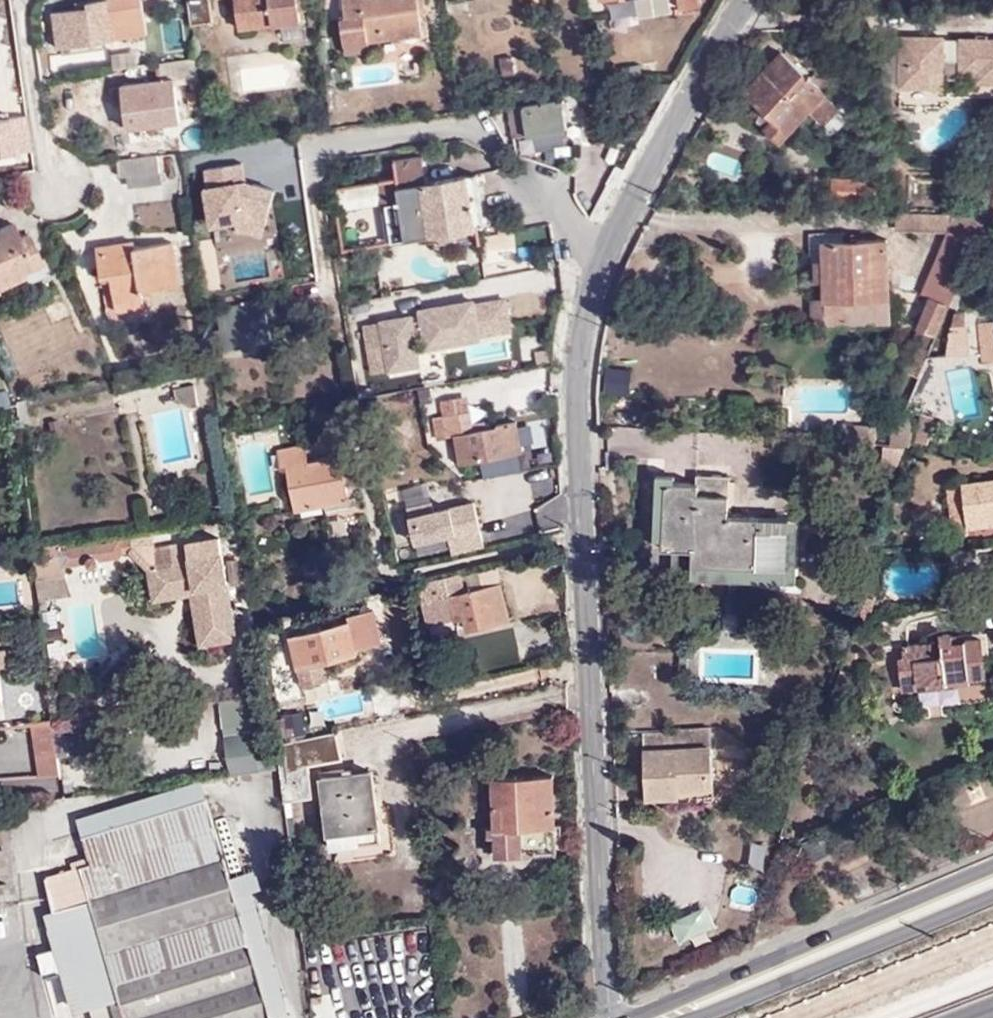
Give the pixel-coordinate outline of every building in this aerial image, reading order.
[(89,5),(76,7),(52,10),(58,49),(144,35),(139,0),(87,0),(89,5)] [(191,23),(212,21),(209,0),(188,0),(191,23)] [(299,8),(297,0),(235,0),(239,29),(301,20),(299,8)] [(299,8),(307,7),(306,0),(297,0),(299,8)] [(423,33),(419,6),(426,5),(425,0),(344,0),(346,15),(341,16),(346,53),(370,49),(369,41),(423,33)] [(945,57),(944,35),(901,35),(901,85),(944,87),(945,76),(962,75),(962,71),(978,71),(978,80),(992,80),(992,36),(960,36),(961,57),(961,63),(945,63),(945,57)] [(837,105),(781,51),(745,91),(772,118),(765,127),(781,142),(811,110),(822,120),(837,105)] [(175,84),(199,80),(196,56),(154,62),(157,78),(121,83),(127,127),(162,122),(164,125),(180,122),(175,84)] [(523,105),(529,134),(567,128),(562,97),(523,104),(523,105)] [(515,136),(529,134),(523,105),(510,107),(515,136)] [(161,180),(157,153),(117,159),(120,179),(126,178),(128,186),(161,180)] [(393,159),(397,178),(400,203),(388,205),(394,241),(488,224),(479,172),(426,181),(421,154),(393,159)] [(245,163),(202,170),(213,227),(237,223),(239,232),(263,239),(281,191),(249,180),(245,163)] [(400,203),(397,178),(381,180),(386,206),(388,205),(400,203)] [(10,209),(24,203),(19,192),(6,197),(10,209)] [(951,304),(954,298),(972,258),(979,245),(991,212),(899,209),(899,226),(951,228),(923,290),(934,297),(920,326),(935,332),(948,302),(951,304)] [(24,275),(22,271),(39,262),(26,232),(19,235),(12,221),(0,226),(0,285),(24,275)] [(824,239),(849,238),(849,231),(813,231),(812,260),(824,261),(824,239)] [(824,300),(890,300),(889,238),(849,238),(824,239),(824,261),(824,300)] [(135,248),(133,239),(95,245),(101,277),(111,277),(117,310),(143,306),(141,294),(145,293),(145,289),(181,284),(173,242),(135,248)] [(506,297),(420,309),(427,349),(484,341),(484,334),(515,330),(506,297)] [(890,323),(890,300),(824,300),(825,323),(890,323)] [(413,317),(364,325),(371,374),(423,366),(413,317)] [(978,322),(982,364),(992,363),(992,321),(978,322)] [(969,354),(968,323),(953,325),(948,356),(969,354)] [(919,376),(931,349),(918,343),(907,370),(919,376)] [(906,406),(919,376),(907,370),(891,406),(904,412),(906,406)] [(177,400),(191,406),(200,405),(195,384),(175,387),(177,400)] [(444,415),(469,410),(466,395),(441,399),(444,415)] [(470,409),(469,410),(444,415),(433,417),(438,437),(455,435),(460,462),(479,458),(498,455),(523,450),(517,419),(498,422),(497,426),(486,428),(484,421),(473,423),(470,409)] [(928,441),(934,414),(922,411),(915,439),(928,441)] [(906,444),(914,422),(894,412),(887,443),(906,444)] [(840,423),(838,440),(863,442),(864,425),(840,423)] [(864,425),(863,442),(872,442),(872,425),(864,425)] [(345,474),(351,472),(347,451),(327,454),(327,458),(308,461),(304,442),(277,448),(281,468),(285,467),(295,511),(349,500),(346,483),(345,474)] [(500,460),(498,455),(479,458),(480,464),(500,460)] [(740,567),(797,568),(799,518),(727,515),(730,476),(697,474),(696,483),(666,482),(663,547),(672,548),(692,548),(691,576),(741,578),(740,567)] [(992,523),(992,479),(946,485),(949,513),(965,511),(967,526),(992,523)] [(451,547),(452,554),(486,546),(474,501),(410,516),(417,554),(451,547)] [(155,537),(153,529),(133,532),(134,540),(155,537)] [(240,638),(222,537),(157,549),(155,537),(134,540),(133,541),(134,551),(136,554),(156,550),(159,564),(151,566),(155,591),(196,583),(197,590),(207,588),(217,642),(240,638)] [(133,541),(60,551),(62,562),(67,567),(85,564),(94,566),(100,562),(119,559),(121,555),(134,552),(134,551),(133,541)] [(38,580),(65,576),(67,567),(62,562),(60,551),(58,544),(34,548),(38,580)] [(692,548),(672,548),(670,575),(691,576),(692,548)] [(231,559),(235,584),(243,583),(238,558),(231,559)] [(797,581),(797,568),(740,567),(741,578),(797,581)] [(424,602),(451,596),(455,616),(456,620),(468,618),(470,629),(512,619),(503,582),(466,591),(462,572),(429,580),(420,582),(424,602)] [(38,580),(41,597),(67,593),(65,576),(38,580)] [(197,590),(196,583),(155,591),(157,601),(198,593),(207,644),(217,642),(207,588),(197,590)] [(350,621),(291,636),(300,668),(301,668),(305,685),(331,678),(326,661),(359,653),(358,649),(385,641),(376,608),(348,616),(350,621)] [(986,675),(982,636),(964,638),(964,642),(953,643),(951,633),(947,632),(943,633),(941,636),(940,641),(903,644),(904,657),(898,658),(902,689),(919,687),(919,682),(944,680),(945,685),(970,683),(970,677),(986,675)] [(2,675),(1,665),(8,665),(6,649),(0,649),(0,675),(2,675)] [(60,756),(104,748),(100,721),(55,726),(60,756)] [(286,800),(313,796),(308,764),(344,758),(337,730),(278,742),(281,761),(281,767),(286,800)] [(231,774),(261,770),(255,731),(226,735),(231,774)] [(643,749),(686,747),(685,735),(643,737),(643,749)] [(680,789),(713,787),(712,746),(686,747),(643,749),(645,797),(680,796),(680,789)] [(381,840),(372,770),(321,776),(331,846),(381,840)] [(552,776),(491,778),(493,825),(487,826),(487,836),(493,836),(495,856),(555,853),(552,776)] [(82,836),(204,797),(199,783),(76,819),(82,836)] [(714,799),(713,787),(680,789),(680,796),(680,800),(714,799)] [(204,797),(82,836),(88,858),(71,864),(73,869),(44,879),(85,1009),(99,1005),(103,1017),(272,1017),(236,894),(214,825),(206,797),(204,797)] [(238,818),(214,825),(236,894),(250,891),(252,893),(260,890),(238,818)] [(272,1017),(280,1017),(289,1015),(252,893),(250,891),(236,894),(272,1017)]
